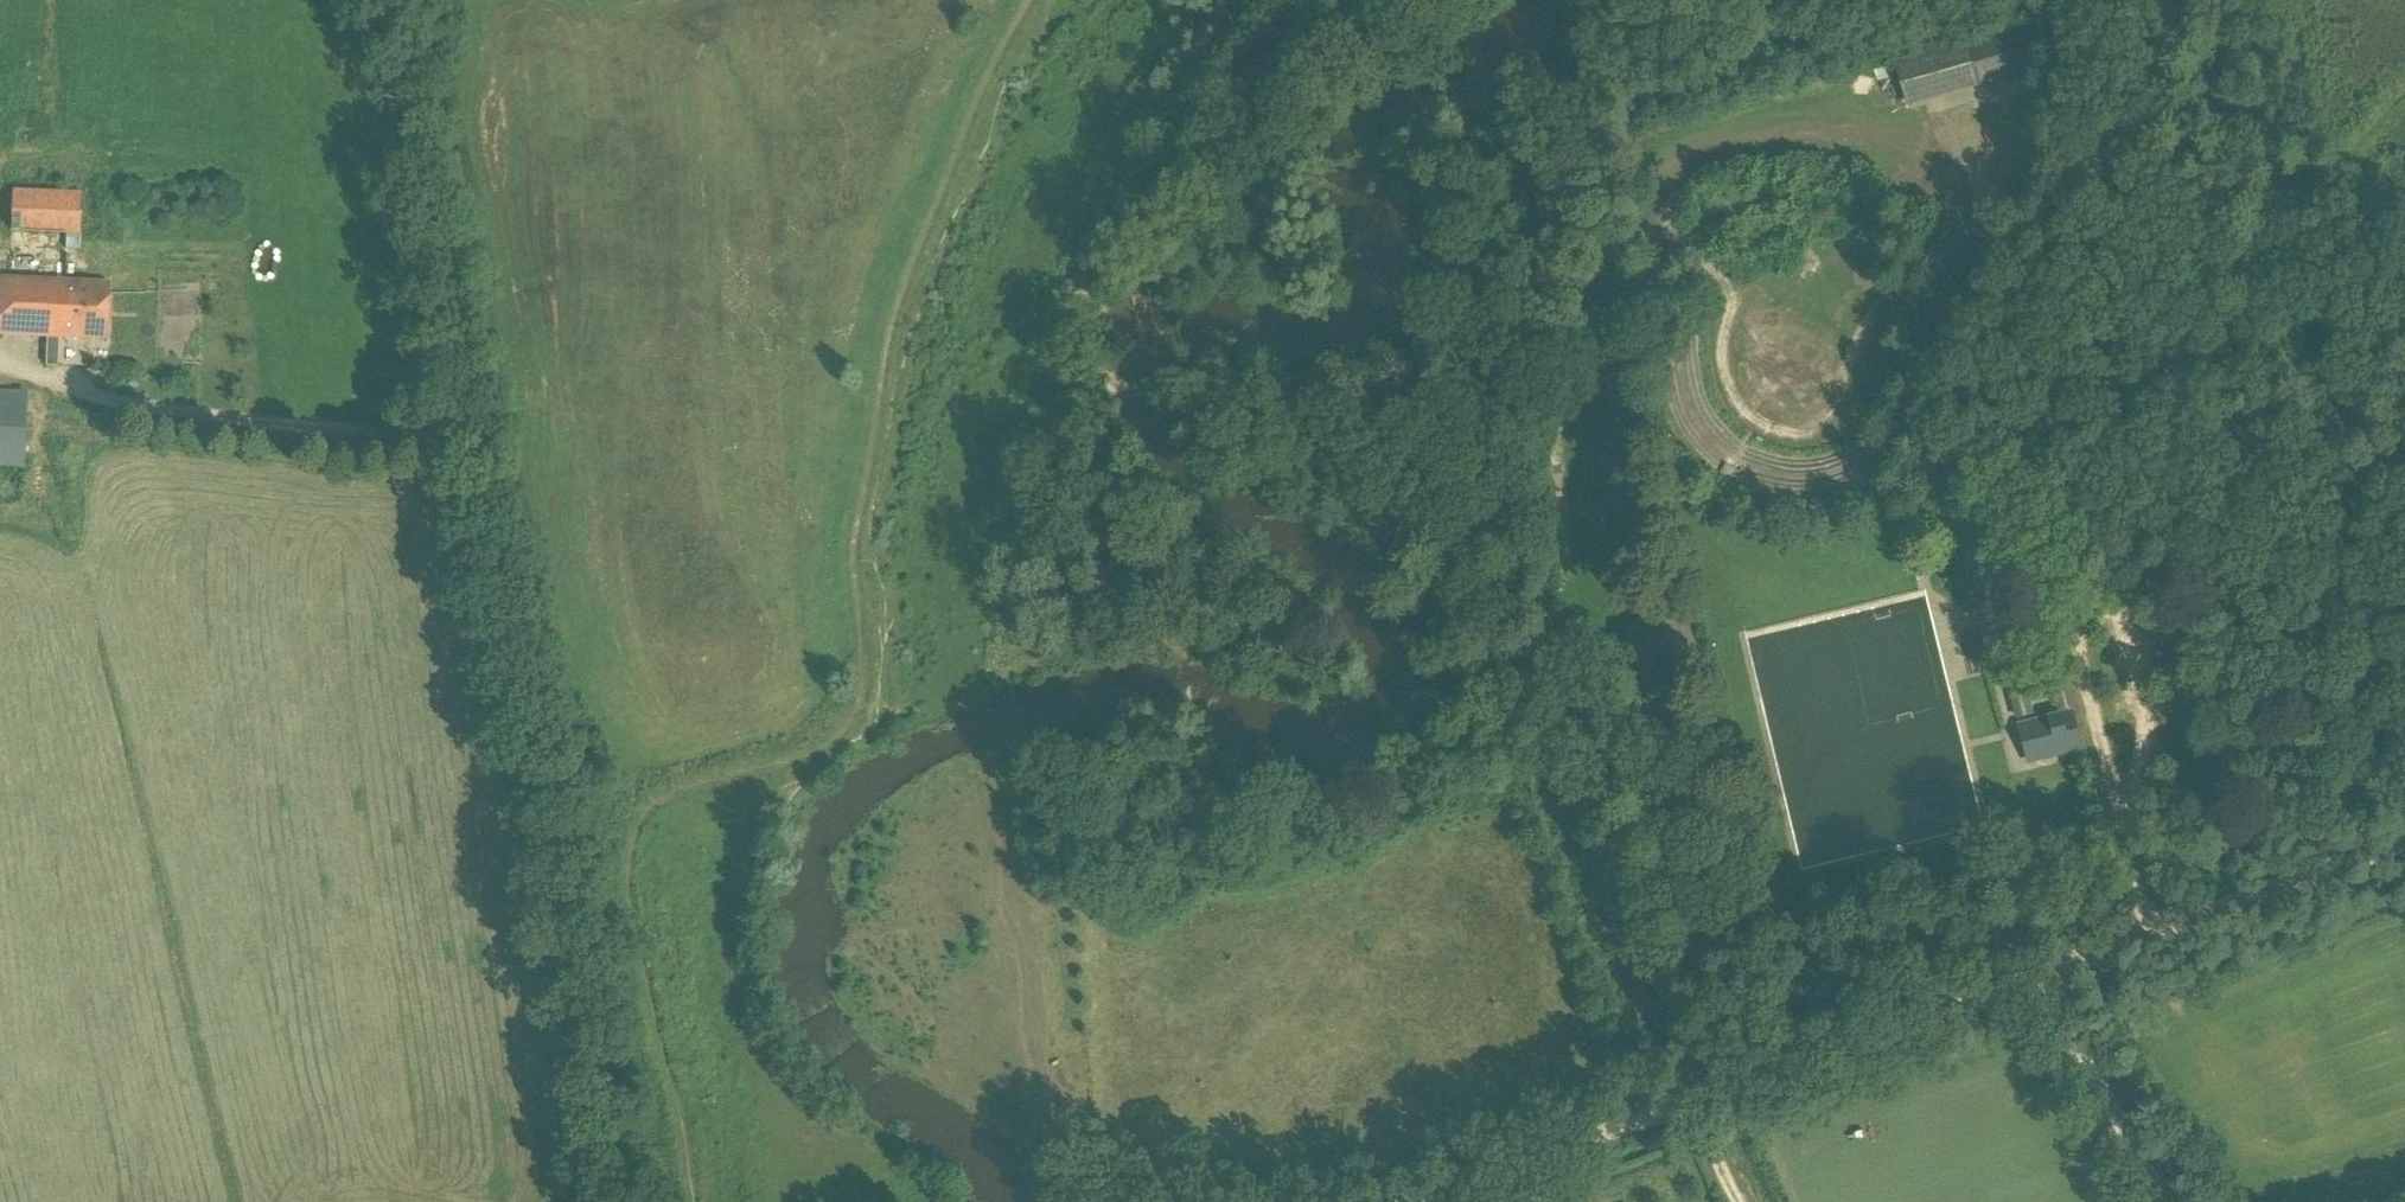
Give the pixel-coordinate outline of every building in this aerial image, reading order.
[(1907,107),(2042,67),(2029,22),(1894,62),(1907,107)] [(80,236),(82,192),(12,188),(10,232),(80,236)] [(109,282),(0,277),(0,334),(47,336),(46,365),(57,365),(59,337),(106,339),(109,282)] [(27,391),(0,390),(0,467),(24,468),(27,391)] [(1739,472),(1726,463),(1720,473),(1733,482),(1739,472)] [(1636,611),(1640,627),(1650,664),(1692,653),(1685,628),(1693,626),(1686,599),(1636,611)] [(2043,635),(2046,648),(2061,644),(2058,631),(2043,635)] [(2017,718),(2031,714),(2010,633),(1996,636),(2017,718)] [(2028,765),(2083,750),(2073,709),(2018,724),(2028,765)] [(1890,868),(1904,864),(1900,850),(1886,853),(1890,868)] [(2238,1193),(2247,1201),(2252,1201),(2263,1193),(2252,1181),(2238,1193)]
